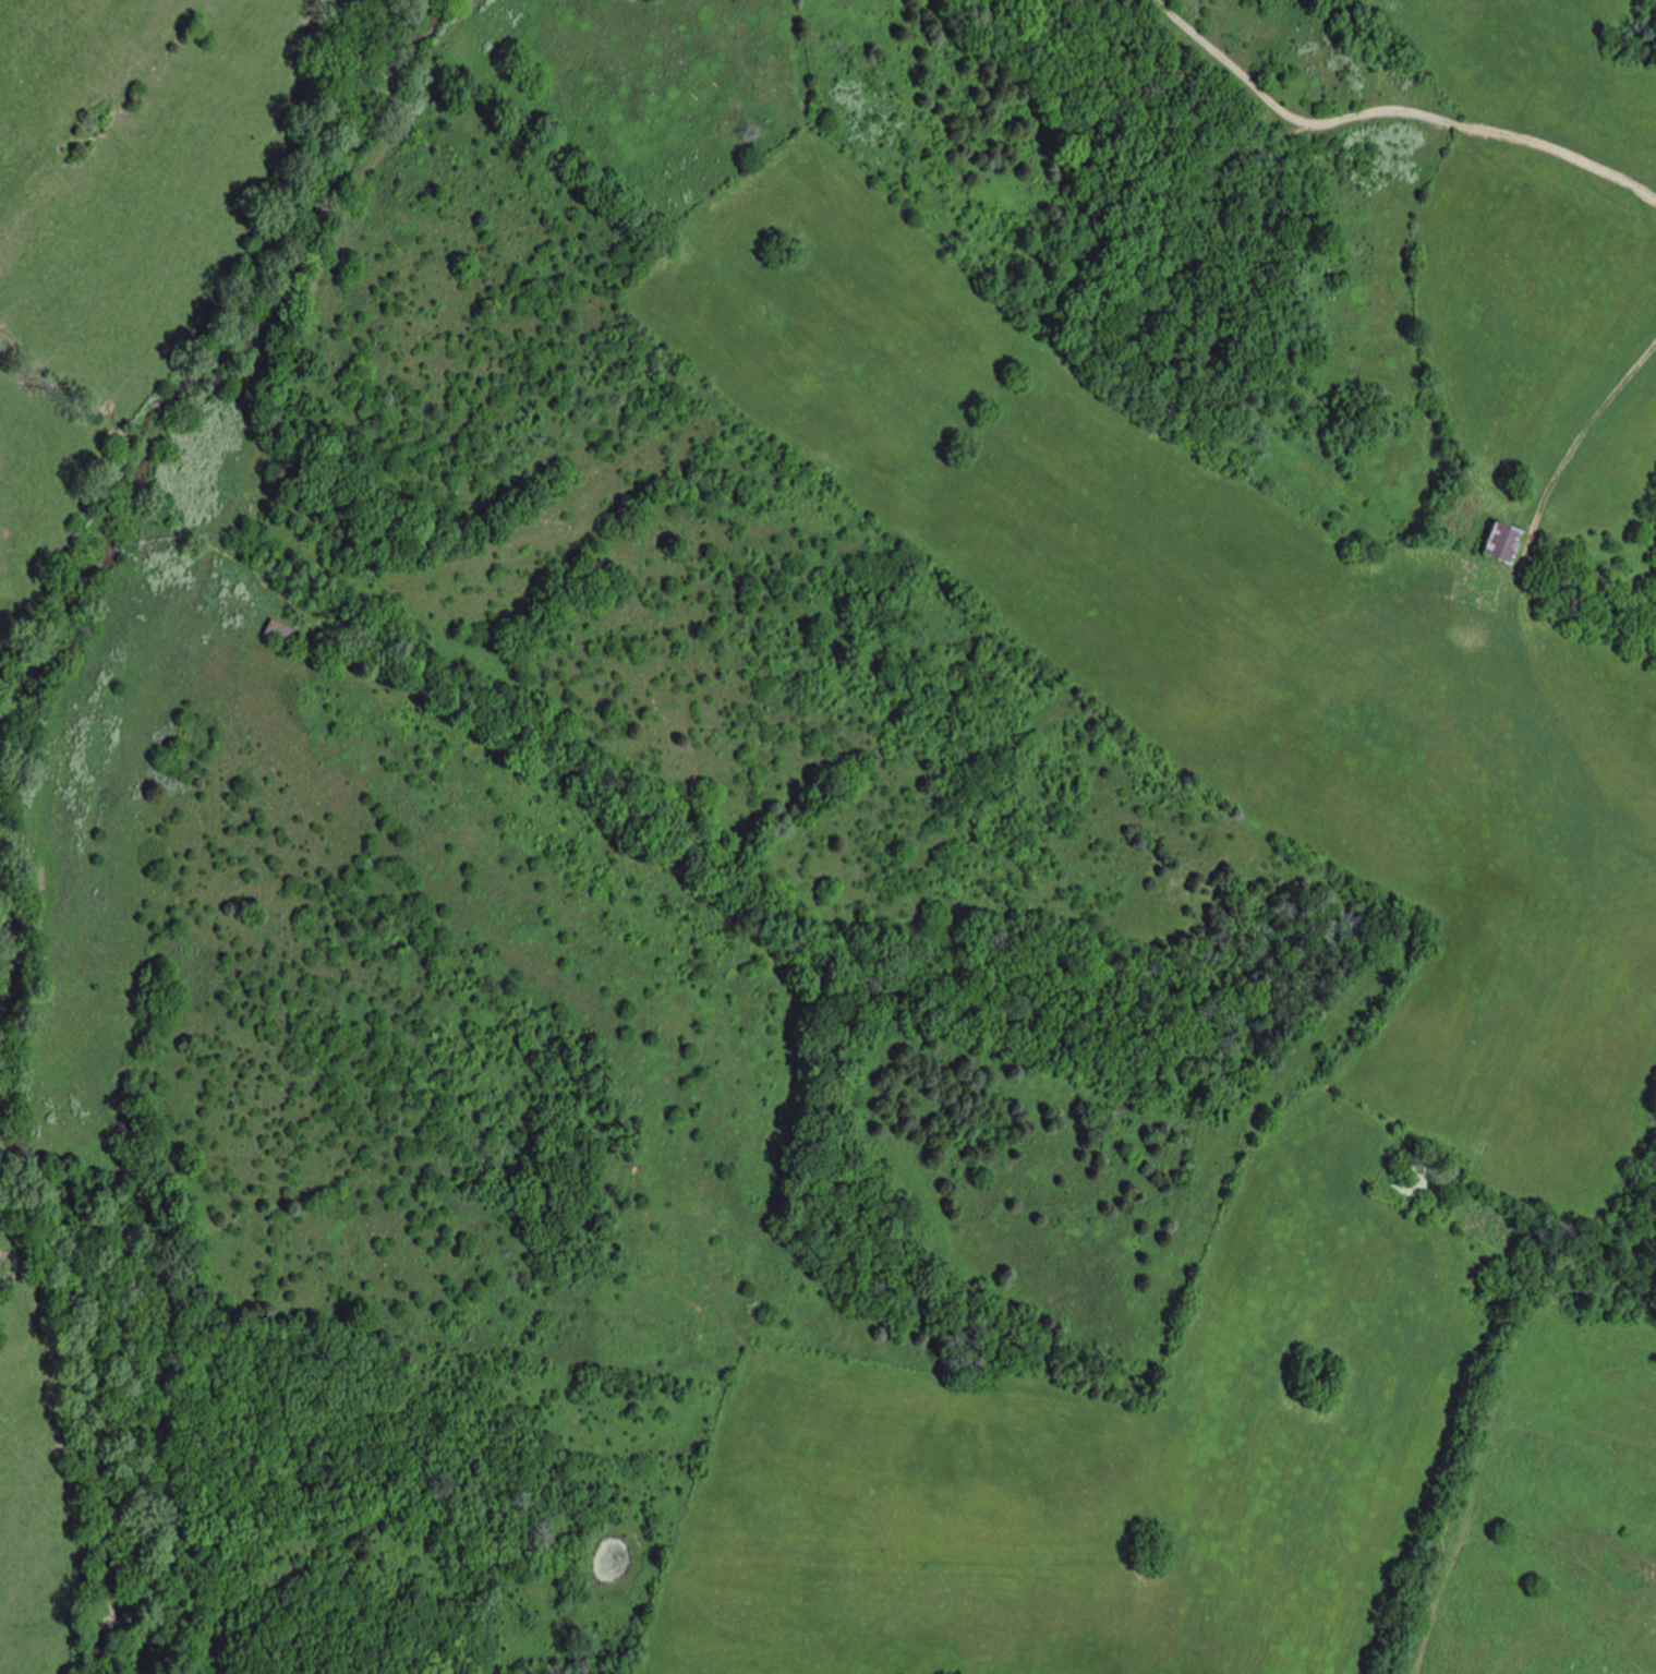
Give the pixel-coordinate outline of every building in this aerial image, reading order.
[(1504,568),(1517,533),(1488,523),(1475,557),(1504,568)] [(266,632),(290,648),(298,635),(274,620),(266,632)]
